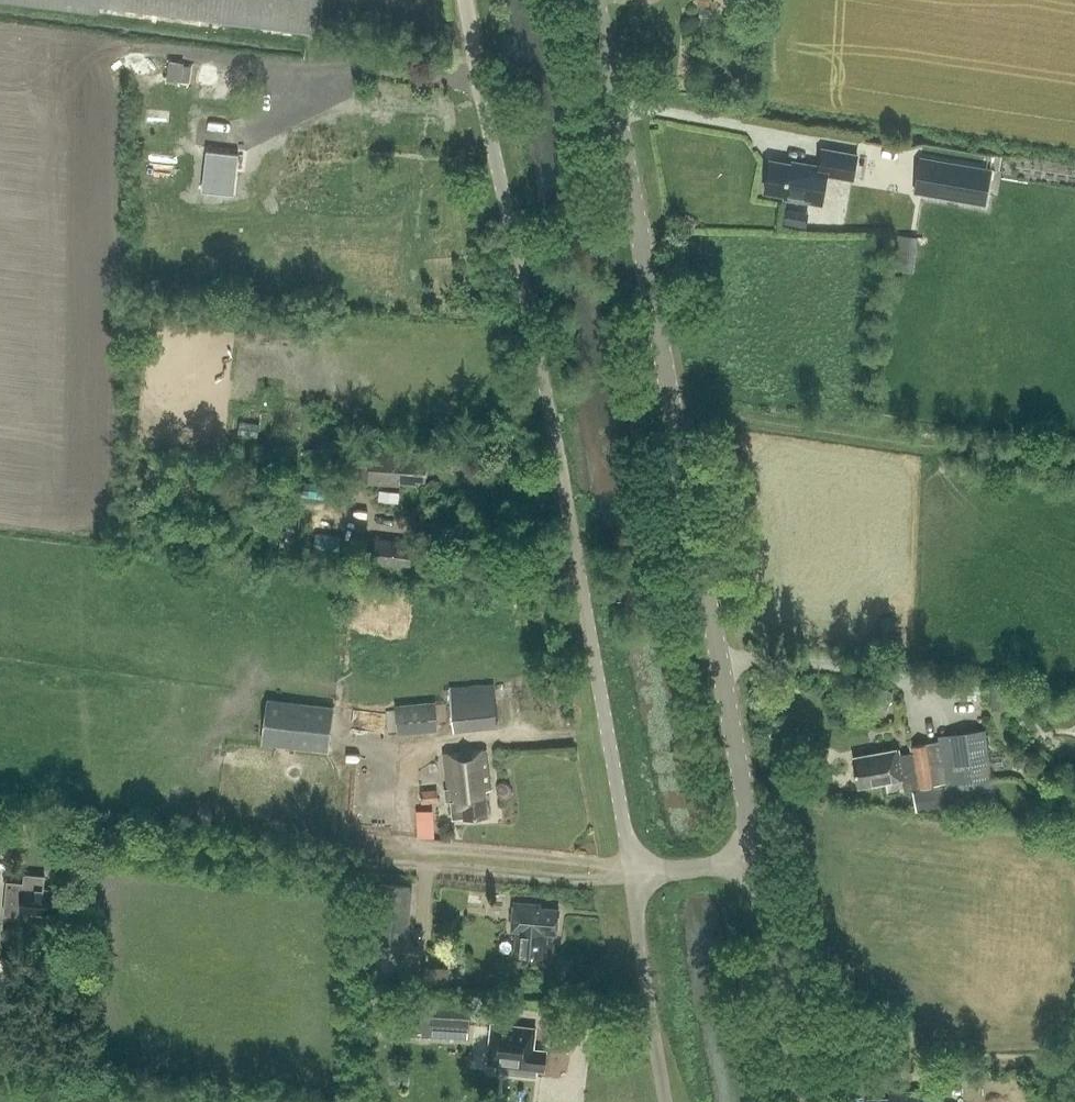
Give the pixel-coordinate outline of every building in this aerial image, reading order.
[(210,30),(211,22),(320,36),(324,0),(0,0),(0,3),(210,30)] [(170,61),(168,81),(190,83),(192,66),(184,66),(184,62),(170,61)] [(204,149),(200,185),(225,188),(229,151),(204,149)] [(786,199),(823,206),(828,176),(854,181),(858,156),(824,150),(821,167),(804,164),(803,167),(772,161),(766,193),(786,196),(786,199)] [(921,158),(915,193),(985,205),(992,170),(921,158)] [(889,271),(906,273),(911,235),(893,233),(889,271)] [(427,481),(428,460),(419,460),(419,454),(371,452),(371,457),(353,456),(352,478),(369,479),(369,483),(417,486),(417,480),(427,481)] [(293,497),(337,500),(339,484),(303,482),(303,484),(294,483),(293,497)] [(283,512),(281,551),(299,552),(301,513),(283,512)] [(360,561),(372,562),(372,564),(412,568),(414,543),(363,539),(360,561)] [(499,723),(497,681),(447,682),(449,725),(499,723)] [(991,684),(992,709),(1015,708),(1014,683),(991,684)] [(328,752),(334,708),(268,699),(262,743),(328,752)] [(439,732),(436,702),(396,705),(399,735),(439,732)] [(906,791),(936,785),(946,784),(939,743),(929,745),(929,744),(912,747),(913,754),(900,756),(899,750),(854,758),(859,787),(904,779),(906,791)] [(486,791),(492,791),(488,752),(447,756),(453,819),(464,818),(464,819),(488,817),(486,791)] [(931,808),(947,805),(944,787),(928,789),(931,808)] [(422,803),(438,802),(437,791),(421,792),(422,803)] [(433,833),(432,807),(417,808),(418,833),(433,833)] [(59,915),(61,893),(45,891),(46,878),(25,876),(24,889),(12,888),(9,911),(59,915)] [(408,943),(413,886),(379,883),(374,941),(408,943)] [(516,902),(514,931),(519,931),(516,955),(547,958),(549,934),(558,935),(561,909),(542,908),(543,904),(516,902)] [(451,985),(452,964),(421,963),(421,984),(451,985)] [(417,1035),(469,1038),(471,1006),(419,1002),(417,1035)] [(492,1024),(488,1064),(497,1065),(496,1072),(536,1077),(537,1070),(544,1071),(547,1051),(534,1049),(536,1028),(492,1024)]
